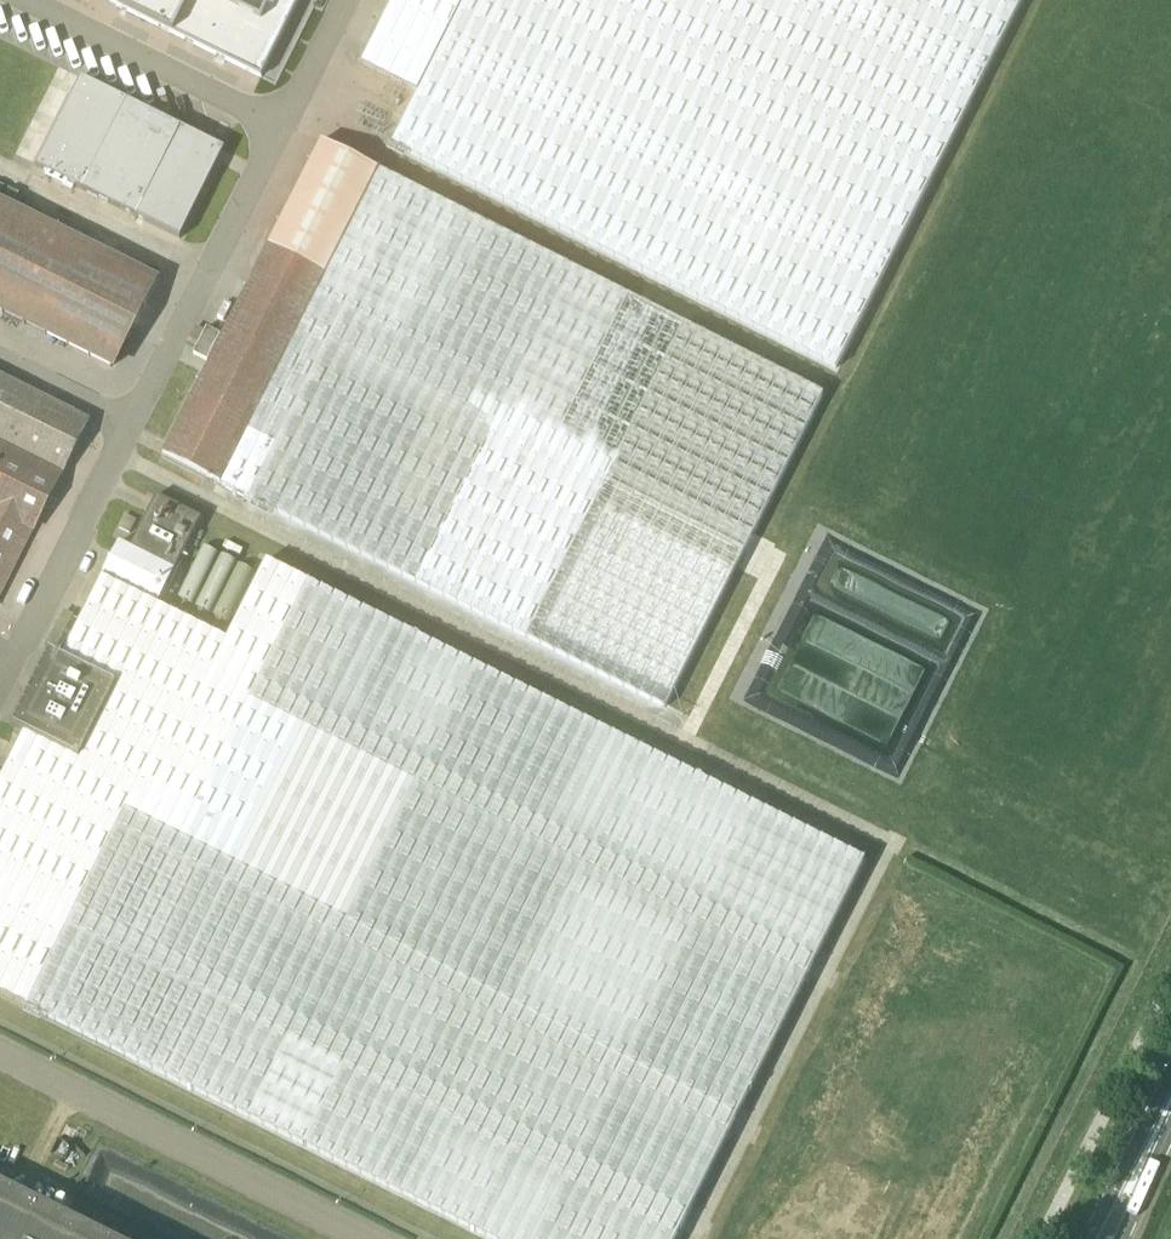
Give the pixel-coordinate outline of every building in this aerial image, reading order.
[(259,80),(299,0),(102,0),(259,80)] [(836,373),(1026,0),(392,0),(359,67),(415,95),(389,146),(836,373)] [(81,78),(37,167),(180,239),(224,149),(176,125),(81,78)] [(163,455),(185,466),(666,708),(824,394),(379,170),(321,140),(269,245),(163,455)] [(109,366),(153,277),(0,201),(0,311),(109,366)] [(89,421),(0,376),(0,592),(32,528),(35,529),(89,421)] [(0,779),(0,995),(486,1238),(675,1238),(864,862),(266,563),(228,639),(157,604),(200,518),(157,496),(130,549),(119,543),(62,657),(48,651),(11,728),(23,733),(0,779)] [(0,1183),(0,1238),(112,1238),(0,1183)]
